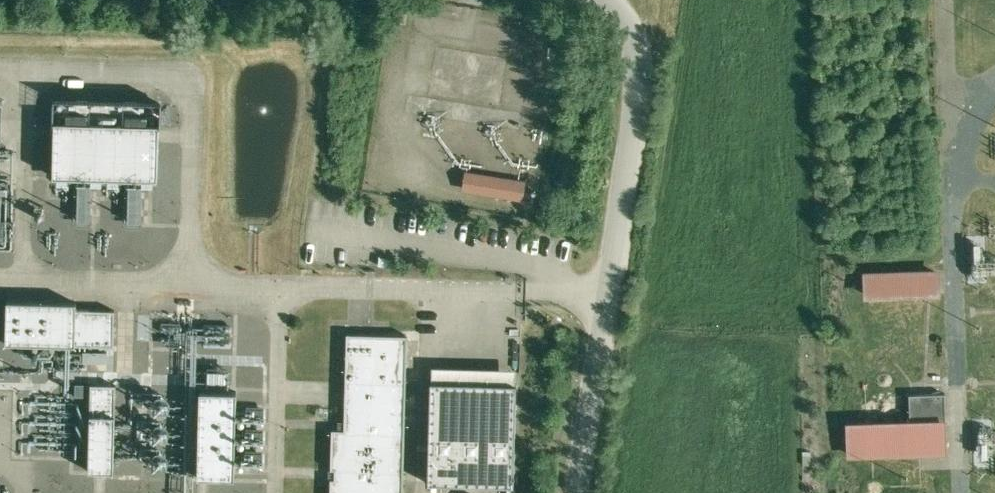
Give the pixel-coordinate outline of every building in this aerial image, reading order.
[(55,99),(53,177),(157,179),(159,102),(55,99)] [(524,182),(467,173),(464,188),(521,197),(524,182)] [(143,223),(143,183),(129,183),(129,223),(143,223)] [(974,237),(971,267),(978,268),(982,238),(974,237)] [(938,271),(867,273),(868,294),(939,291),(938,271)] [(7,299),(6,343),(114,345),(115,309),(76,308),(76,301),(7,299)] [(347,333),(344,428),(332,428),(330,492),(403,492),(407,335),(347,333)] [(517,383),(430,381),(428,483),(515,485),(517,383)] [(116,384),(91,384),(89,471),(115,471),(116,384)] [(236,390),(199,390),(198,477),(235,477),(236,390)] [(946,392),(910,393),(911,421),(944,420),(944,430),(948,430),(946,392)] [(911,421),(850,423),(851,453),(945,450),(944,430),(944,420),(911,421)]
